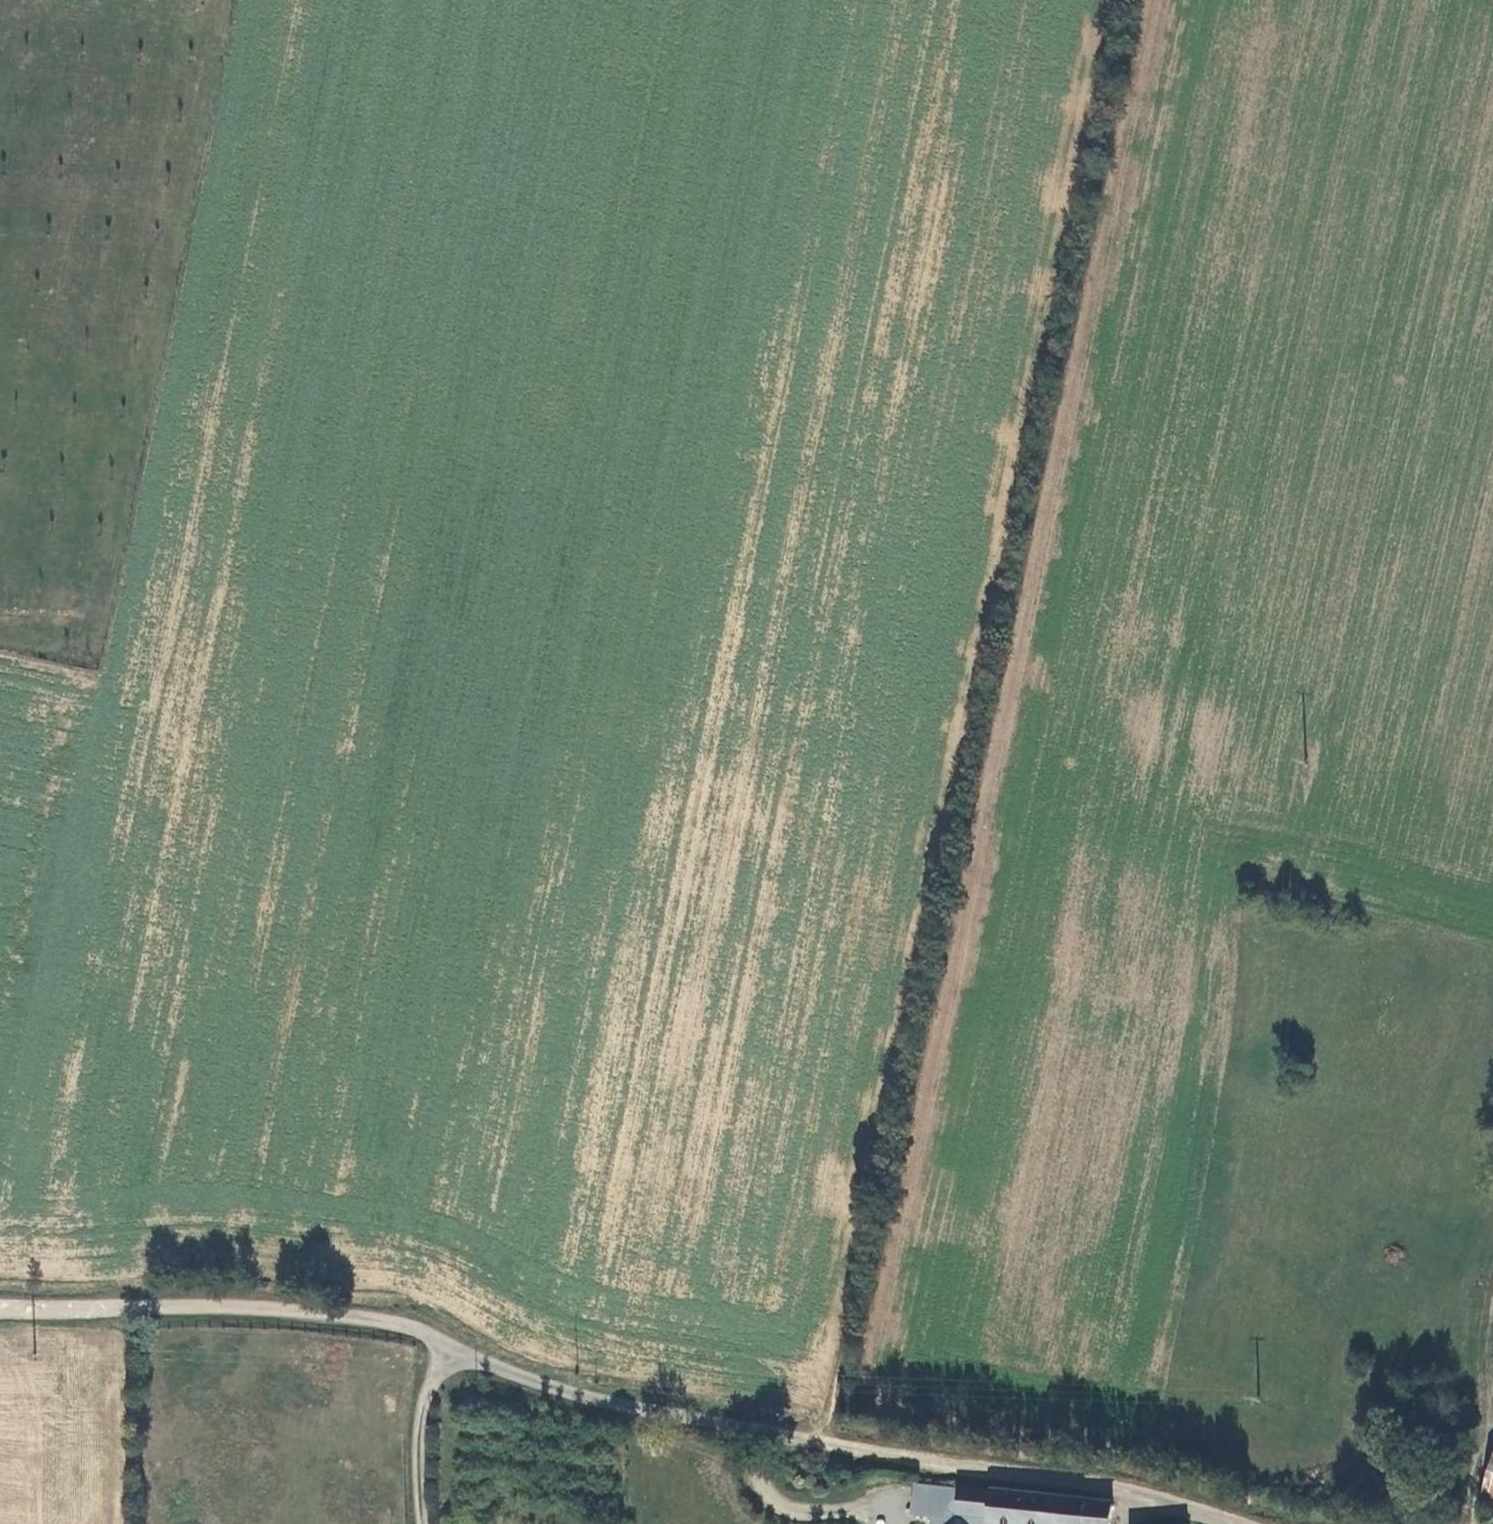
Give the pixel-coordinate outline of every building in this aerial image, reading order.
[(1111,1502),(994,1489),(944,1484),(941,1511),(986,1515),(985,1523),(988,1523),(1109,1523),(1111,1502)]
